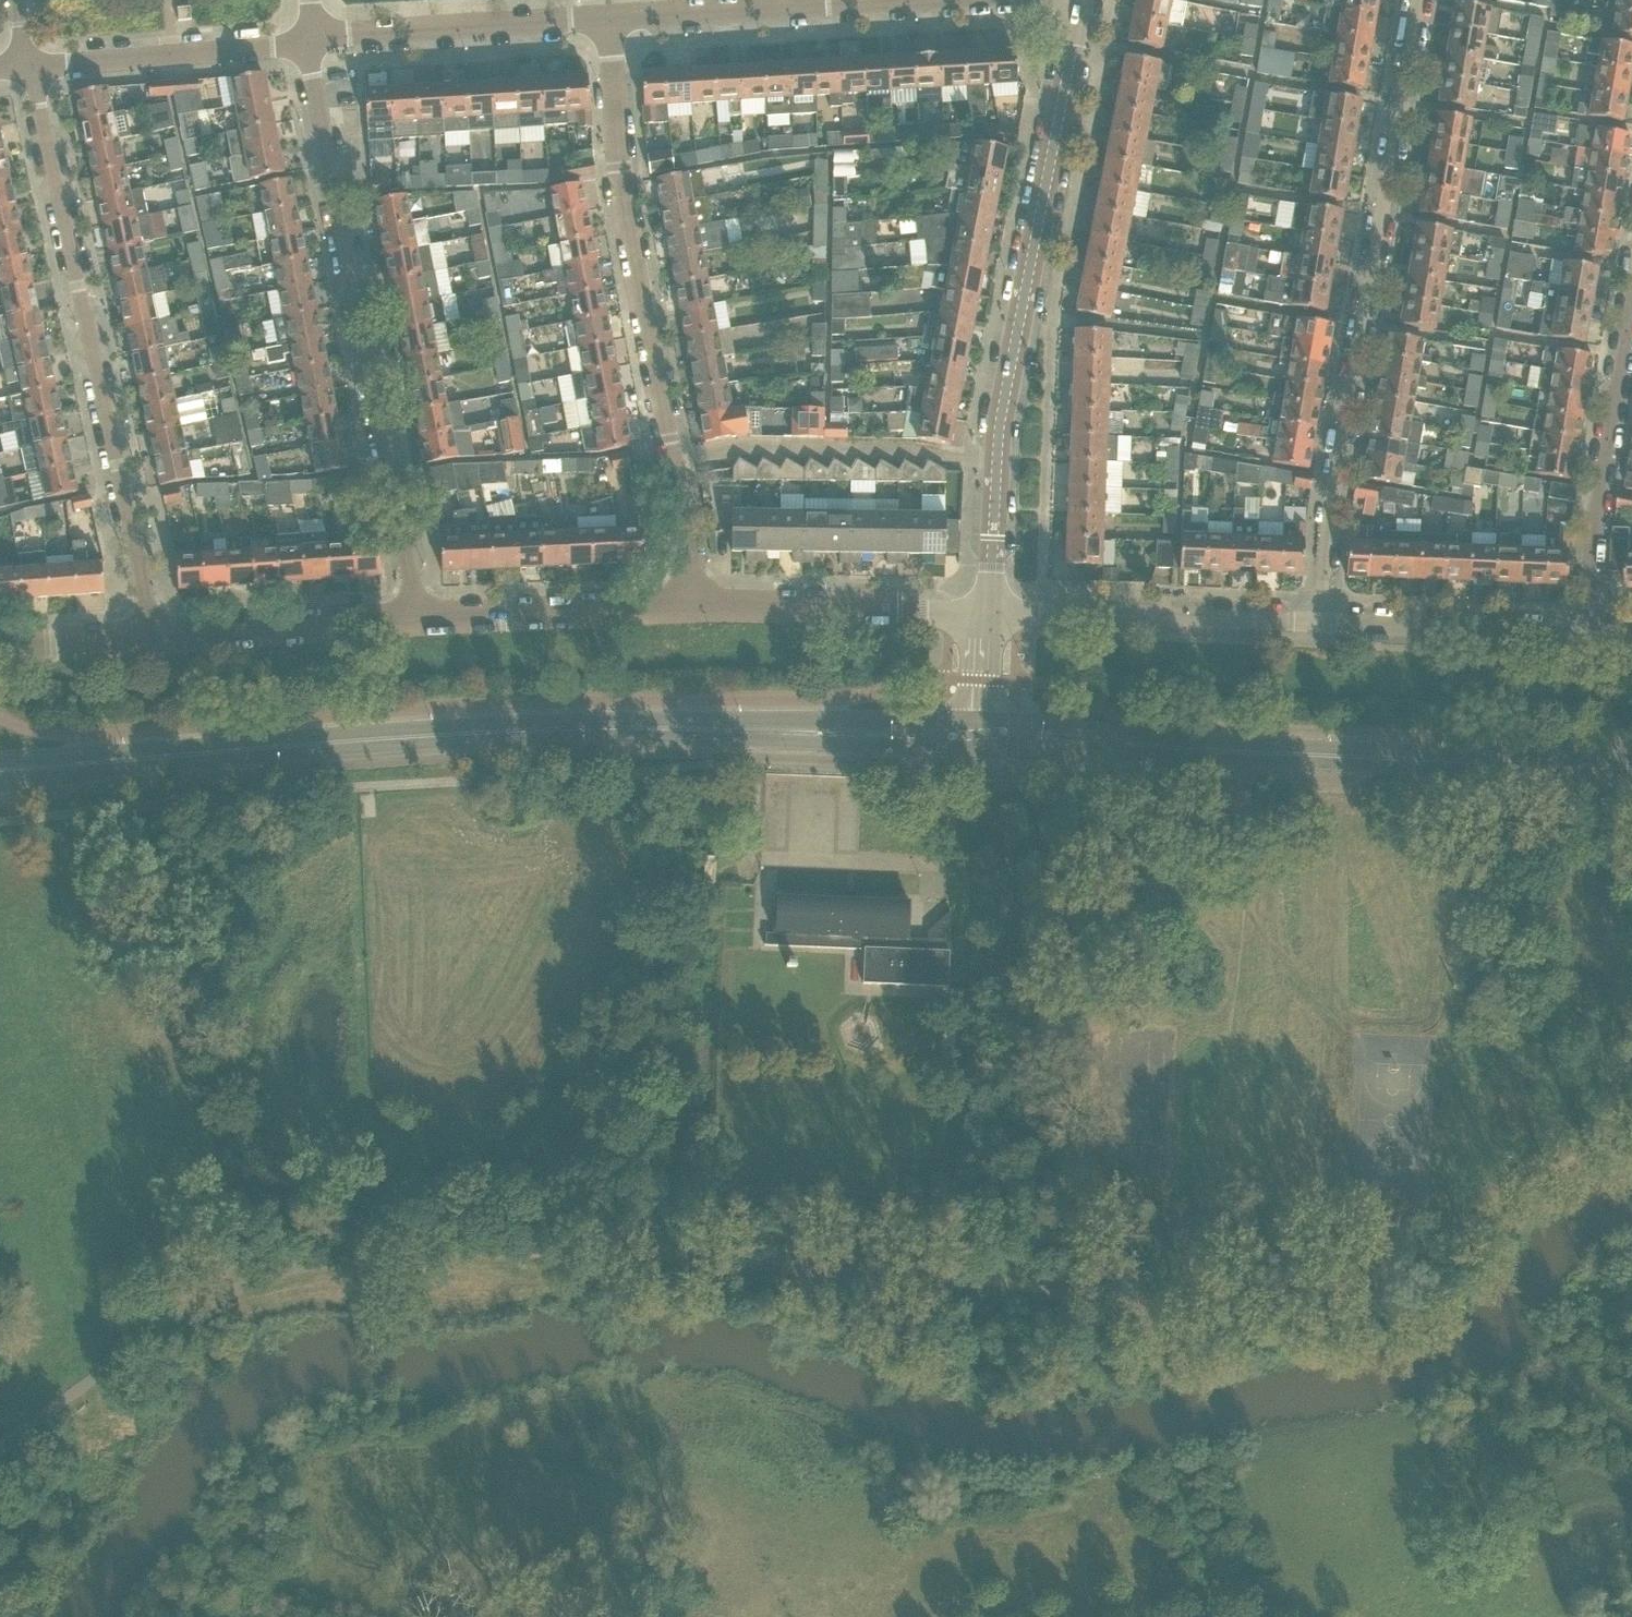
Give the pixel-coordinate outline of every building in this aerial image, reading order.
[(1133,18),(1165,24),(1181,27),(1185,2),(1174,0),(1137,0),(1133,18)] [(1283,0),(1269,0),(1267,10),(1281,13),(1283,0)] [(1342,9),(1374,15),(1377,0),(1326,0),(1325,7),(1342,9)] [(1532,5),(1548,8),(1550,8),(1551,8),(1552,2),(1545,1),(1545,0),(1533,0),(1532,5)] [(1551,9),(1550,16),(1562,18),(1565,2),(1553,0),(1552,2),(1551,9)] [(1605,9),(1631,14),(1631,0),(1617,0),(1616,4),(1606,3),(1605,9)] [(1456,3),(1452,28),(1484,34),(1497,36),(1501,10),(1488,8),(1478,6),(1456,3)] [(190,7),(177,8),(178,18),(178,21),(191,20),(191,19),(190,7)] [(1326,7),(1322,31),(1338,34),(1370,39),(1374,15),(1342,9),(1326,7)] [(1605,9),(1604,15),(1614,16),(1611,32),(1631,35),(1631,14),(1605,9)] [(1527,26),(1525,41),(1538,43),(1541,23),(1542,18),(1529,16),(1528,21),(1527,26)] [(1165,24),(1133,18),(1128,44),(1160,50),(1165,24)] [(1245,24),(1242,39),(1254,41),(1257,26),(1245,24)] [(1452,28),(1448,53),(1487,59),(1495,61),(1497,47),(1482,45),(1484,34),(1452,28)] [(1264,29),(1261,46),(1273,48),(1275,31),(1264,29)] [(1545,40),(1542,57),(1552,59),(1554,59),(1555,59),(1559,34),(1547,32),(1545,40)] [(1338,34),(1334,59),(1366,64),(1370,39),(1338,34)] [(1242,39),(1240,55),(1252,57),(1252,56),(1254,41),(1242,39)] [(1597,67),(1630,72),(1631,58),(1631,46),(1588,39),(1586,53),(1599,55),(1597,67)] [(1538,43),(1525,41),(1523,53),(1536,56),(1538,43)] [(1186,42),(1184,52),(1201,55),(1203,45),(1186,42)] [(1257,72),(1257,73),(1289,78),(1289,77),(1291,67),(1293,52),(1273,49),(1273,48),(1261,46),(1259,61),(1257,72)] [(1014,50),(989,52),(991,84),(1016,83),(1014,50)] [(989,52),(964,54),(965,65),(966,86),(969,117),(977,117),(985,116),(984,102),(987,102),(986,89),(983,90),(983,85),(991,84),(990,65),(989,52)] [(1448,53),(1444,77),(1476,83),(1482,84),(1487,59),(1448,53)] [(964,54),(939,55),(941,88),(966,86),(964,54)] [(939,55),(915,57),(917,89),(941,88),(939,55)] [(1126,56),(1121,82),(1155,88),(1160,63),(1126,56)] [(915,57),(889,58),(891,91),(917,89),(915,57)] [(1540,71),(1540,72),(1551,74),(1553,74),(1555,59),(1554,59),(1552,59),(1542,57),(1540,71)] [(889,58),(864,60),(866,92),(867,109),(891,108),(890,91),(891,91),(889,58)] [(1366,64),(1334,59),(1329,84),(1362,89),(1366,64)] [(864,60),(839,62),(841,104),(852,104),(852,93),(854,93),(866,92),(864,60)] [(839,62),(813,63),(815,95),(818,95),(828,95),(829,107),(841,106),(841,104),(839,62)] [(813,63),(788,65),(791,114),(816,113),(815,95),(813,63)] [(766,66),(763,66),(766,98),(765,98),(766,116),(769,116),(791,114),(788,65),(777,65),(766,66)] [(763,66),(739,68),(740,100),(765,98),(766,98),(763,66)] [(1597,67),(1593,91),(1625,97),(1630,72),(1597,67)] [(739,68),(713,69),(715,102),(726,101),(727,115),(739,114),(738,100),(740,100),(739,68)] [(692,71),(688,71),(690,103),(694,103),(715,102),(713,69),(692,71)] [(1520,70),(1516,90),(1529,92),(1533,72),(1520,70)] [(667,72),(663,73),(665,105),(667,105),(669,104),(690,103),(688,71),(667,72)] [(663,73),(642,74),(645,124),(668,123),(667,105),(665,105),(663,73)] [(231,80),(236,105),(268,99),(263,74),(231,80)] [(591,127),(588,77),(562,79),(565,124),(567,124),(566,111),(579,110),(580,128),(591,127)] [(1476,83),(1444,77),(1439,103),(1472,108),(1476,83)] [(173,94),(178,115),(197,112),(203,111),(199,92),(198,79),(189,80),(172,81),(173,94)] [(562,79),(538,80),(540,113),(541,126),(565,124),(562,79)] [(538,80),(513,82),(515,115),(516,128),(541,126),(540,113),(538,80)] [(148,83),(148,84),(149,96),(167,94),(166,82),(148,83)] [(513,82),(489,83),(491,116),(492,130),(516,129),(516,128),(515,115),(513,82)] [(1121,82),(1116,107),(1150,114),(1155,88),(1121,82)] [(1536,96),(1536,98),(1547,100),(1548,100),(1549,100),(1551,84),(1550,84),(1538,82),(1536,96)] [(489,83),(464,85),(467,132),(492,130),(491,116),(489,83)] [(464,85),(439,86),(442,133),(443,133),(467,132),(464,85)] [(439,86),(415,88),(417,121),(418,137),(443,135),(443,133),(442,133),(439,86)] [(76,94),(81,121),(112,114),(107,87),(76,94)] [(1235,87),(1232,103),(1239,104),(1241,105),(1242,105),(1243,105),(1246,89),(1245,88),(1244,88),(1242,88),(1241,88),(1235,87)] [(392,122),(417,121),(415,88),(390,90),(392,122)] [(390,90),(365,91),(367,124),(368,141),(394,140),(392,122),(390,90)] [(1253,90),(1250,108),(1262,110),(1266,92),(1253,90)] [(1529,92),(1516,90),(1514,103),(1527,105),(1529,92)] [(1625,97),(1593,91),(1591,105),(1578,103),(1576,114),(1621,122),(1625,97)] [(1308,117),(1323,120),(1355,126),(1360,100),(1312,92),(1308,117)] [(236,105),(241,130),(273,124),(268,99),(236,105)] [(169,103),(156,105),(162,130),(174,127),(169,103)] [(1232,103),(1229,120),(1238,122),(1240,122),(1243,105),(1242,105),(1241,105),(1239,104),(1232,103)] [(1116,107),(1111,133),(1145,139),(1150,114),(1116,107)] [(1262,110),(1250,108),(1247,122),(1260,124),(1262,110)] [(112,114),(81,121),(87,147),(118,140),(131,137),(125,111),(112,114)] [(197,112),(178,115),(183,141),(196,138),(202,137),(197,112)] [(1532,118),(1529,139),(1541,141),(1542,130),(1545,115),(1533,113),(1532,118)] [(1437,114),(1433,139),(1465,145),(1470,119),(1437,114)] [(977,117),(969,117),(971,136),(983,137),(1000,140),(1002,127),(985,124),(985,116),(977,117)] [(1323,120),(1319,145),(1351,150),(1353,142),(1359,143),(1362,127),(1355,126),(1323,120)] [(226,133),(231,157),(277,148),(273,124),(241,130),(226,133)] [(960,124),(944,125),(945,137),(961,136),(960,124)] [(894,127),(892,127),(893,142),(895,142),(919,140),(919,139),(918,125),(894,127)] [(944,125),(924,126),(924,139),(945,137),(944,125)] [(1578,126),(1574,147),(1577,147),(1582,148),(1626,156),(1630,135),(1608,131),(1598,129),(1595,129),(1578,126)] [(892,127),(876,128),(877,143),(893,142),(892,127)] [(1002,127),(1000,140),(1016,143),(1019,131),(1002,127)] [(868,130),(842,132),(843,146),(869,144),(868,130)] [(842,132),(826,133),(827,147),(843,146),(842,132)] [(1111,133),(1106,158),(1140,165),(1145,139),(1111,133)] [(807,135),(791,136),(792,149),(808,148),(807,135)] [(791,136),(767,137),(768,150),(792,149),(791,136)] [(176,137),(163,140),(166,156),(180,154),(176,137)] [(1226,137),(1223,154),(1230,155),(1232,156),(1233,156),(1236,139),(1235,139),(1226,137)] [(1510,137),(1507,152),(1517,154),(1519,154),(1520,154),(1522,139),(1521,139),(1520,139),(1510,137)] [(196,138),(183,141),(186,157),(199,154),(196,138)] [(1244,139),(1241,157),(1254,159),(1256,159),(1259,142),(1257,141),(1256,141),(1244,139)] [(1433,139),(1429,164),(1461,169),(1465,145),(1433,139)] [(1529,139),(1526,155),(1527,155),(1538,157),(1538,155),(1539,151),(1541,141),(1529,139)] [(87,147),(93,173),(124,166),(118,140),(87,147)] [(758,141),(741,144),(744,157),(760,154),(758,141)] [(957,143),(953,164),(1002,174),(1007,149),(975,142),(957,143)] [(741,144),(726,146),(728,160),(744,157),(741,144)] [(1319,145),(1315,169),(1347,175),(1351,150),(1319,145)] [(894,147),(868,149),(869,159),(895,157),(894,147)] [(1577,147),(1574,168),(1587,170),(1623,176),(1626,156),(1582,148),(1577,147)] [(277,148),(231,157),(236,182),(282,173),(277,148)] [(714,148),(695,152),(698,165),(717,162),(714,148)] [(1566,163),(1567,150),(1551,149),(1550,163),(1566,163)] [(834,151),(833,178),(846,177),(853,176),(852,150),(834,151)] [(9,178),(3,152),(0,153),(0,180),(9,178)] [(647,156),(649,172),(674,169),(671,152),(647,156)] [(695,152),(680,155),(682,168),(698,165),(695,152)] [(1505,165),(1504,167),(1516,170),(1517,170),(1520,154),(1519,154),(1517,154),(1507,152),(1505,165)] [(180,154),(166,156),(170,172),(183,169),(180,154)] [(1223,154),(1220,171),(1230,173),(1233,156),(1232,156),(1230,155),(1223,154)] [(1240,171),(1238,183),(1254,186),(1255,175),(1251,175),(1251,173),(1254,159),(1241,157),(1239,171),(1240,171)] [(1106,158),(1101,184),(1135,190),(1140,165),(1106,158)] [(593,160),(576,163),(578,177),(595,174),(593,160)] [(814,160),(814,176),(827,177),(827,161),(814,160)] [(205,163),(189,166),(194,191),(210,188),(205,163)] [(576,163),(559,166),(561,180),(578,177),(576,163)] [(471,164),(446,166),(447,188),(472,186),(471,174),(471,164)] [(950,164),(945,188),(951,190),(997,198),(1002,174),(953,164),(950,164)] [(1429,164),(1424,188),(1457,194),(1461,169),(1429,164)] [(1524,164),(1522,180),(1534,182),(1536,166),(1524,164)] [(412,174),(405,174),(406,190),(421,189),(420,177),(419,165),(412,165),(412,174)] [(93,173),(98,199),(129,192),(124,166),(93,173)] [(1570,188),(1575,189),(1619,197),(1623,176),(1587,170),(1574,168),(1570,188)] [(1347,175),(1315,169),(1311,195),(1343,200),(1347,175)] [(539,170),(521,171),(521,184),(539,183),(539,181),(539,170)] [(655,179),(660,205),(705,197),(700,170),(655,179)] [(521,171),(495,172),(496,185),(521,184),(521,171)] [(495,172),(471,174),(472,186),(496,185),(495,172)] [(814,176),(813,192),(826,193),(827,177),(814,176)] [(1502,181),(1498,201),(1510,203),(1513,190),(1513,189),(1513,188),(1520,190),(1522,180),(1515,179),(1503,176),(1502,181)] [(833,178),(833,192),(846,193),(846,177),(833,178)] [(15,204),(9,178),(0,180),(0,207),(15,204)] [(370,182),(373,194),(390,191),(387,178),(370,182)] [(259,185),(264,212),(295,205),(290,179),(259,185)] [(1520,190),(1519,195),(1531,197),(1534,182),(1522,180),(1520,190)] [(559,187),(550,188),(555,215),(586,209),(581,183),(559,187)] [(1101,184),(1096,209),(1102,210),(1130,216),(1135,190),(1101,184)] [(807,188),(786,192),(789,209),(811,206),(807,188)] [(1216,188),(1213,205),(1221,206),(1223,207),(1224,207),(1227,190),(1226,190),(1216,188)] [(1457,194),(1424,188),(1420,213),(1464,221),(1468,196),(1457,194)] [(173,192),(176,209),(191,205),(188,189),(173,192)] [(1583,197),(1581,211),(1616,217),(1619,197),(1575,189),(1574,195),(1583,197)] [(104,225),(146,216),(140,190),(129,192),(98,199),(104,225)] [(951,190),(947,214),(992,223),(997,198),(951,190)] [(475,191),(452,193),(456,213),(464,211),(477,208),(478,208),(475,191)] [(494,192),(482,194),(488,228),(500,226),(494,192)] [(209,194),(195,197),(201,224),(215,221),(209,194)] [(374,201),(379,227),(411,221),(406,195),(374,201)] [(660,205),(665,232),(696,226),(710,223),(705,197),(660,205)] [(1518,202),(1515,221),(1527,223),(1530,223),(1532,210),(1534,203),(1519,200),(1518,202)] [(1233,201),(1230,219),(1243,221),(1246,203),(1233,201)] [(1289,226),(1292,202),(1278,201),(1275,225),(1289,226)] [(1494,226),(1506,229),(1506,228),(1508,216),(1510,203),(1498,201),(1494,226)] [(1290,229),(1304,231),(1337,237),(1341,211),(1295,203),(1290,229)] [(20,230),(15,204),(0,207),(0,235),(20,230)] [(191,205),(176,209),(180,225),(195,222),(191,205)] [(264,212),(269,238),(301,232),(295,205),(264,212)] [(1213,205),(1210,223),(1221,225),(1224,207),(1223,207),(1221,206),(1213,205)] [(477,208),(464,211),(467,227),(481,225),(477,208)] [(832,208),(832,224),(845,225),(845,208),(832,208)] [(1566,208),(1562,229),(1568,230),(1612,237),(1616,217),(1581,211),(1566,208)] [(555,215),(560,241),(591,235),(586,209),(555,215)] [(1096,209),(1091,234),(1126,241),(1130,216),(1096,209)] [(146,216),(104,225),(110,251),(141,244),(167,238),(161,212),(146,216)] [(915,217),(918,241),(941,239),(987,248),(992,223),(947,214),(945,214),(915,217)] [(813,215),(812,231),(825,231),(826,216),(813,215)] [(1228,233),(1227,234),(1240,236),(1240,235),(1243,221),(1230,219),(1228,233)] [(696,226),(665,232),(670,258),(701,252),(729,246),(724,220),(710,223),(696,226)] [(215,221),(201,224),(207,250),(221,247),(215,221)] [(379,227),(385,254),(416,248),(411,221),(379,227)] [(1515,221),(1513,236),(1526,238),(1528,239),(1529,239),(1532,239),(1533,239),(1535,224),(1534,224),(1530,223),(1527,223),(1515,221)] [(832,224),(831,250),(862,247),(864,247),(877,245),(875,222),(845,225),(832,224)] [(1418,224),(1414,250),(1446,255),(1458,257),(1463,232),(1418,224)] [(488,228),(487,229),(493,255),(506,253),(501,226),(500,226),(488,228)] [(26,256),(20,230),(0,235),(0,262),(26,256)] [(1612,237),(1568,230),(1567,236),(1576,238),(1574,252),(1609,258),(1612,237)] [(812,231),(812,247),(824,247),(825,231),(812,231)] [(1304,231),(1300,256),(1332,261),(1337,237),(1304,231)] [(269,238),(275,264),(306,258),(301,232),(269,238)] [(482,234),(470,237),(475,264),(488,261),(482,234)] [(1091,234),(1086,260),(1121,267),(1126,241),(1091,234)] [(560,244),(547,246),(551,270),(565,267),(596,262),(591,235),(560,241),(560,244)] [(1490,243),(1487,262),(1501,265),(1505,240),(1504,240),(1491,237),(1490,243)] [(918,241),(909,242),(911,266),(928,264),(936,263),(951,266),(982,272),(987,248),(941,239),(918,241)] [(1207,240),(1204,256),(1211,258),(1213,258),(1215,258),(1218,242),(1216,241),(1207,240)] [(186,244),(190,260),(203,257),(199,241),(186,244)] [(110,251),(115,277),(146,270),(141,244),(110,251)] [(1225,244),(1221,268),(1236,270),(1236,269),(1246,271),(1250,248),(1225,244)] [(385,254),(390,280),(421,274),(434,271),(429,245),(416,248),(385,254)] [(831,250),(831,273),(865,269),(864,247),(862,247),(831,250)] [(1414,250),(1410,274),(1442,280),(1446,255),(1414,250)] [(670,258),(675,284),(706,278),(701,252),(670,258)] [(248,253),(223,258),(226,271),(251,266),(248,253)] [(1282,253),(1278,277),(1328,286),(1332,261),(1300,256),(1282,253)] [(1506,275),(1505,277),(1529,281),(1533,257),(1531,256),(1509,253),(1506,275)] [(0,289),(32,282),(26,256),(0,262),(0,288),(0,289)] [(1204,256),(1201,273),(1208,275),(1210,275),(1211,275),(1215,258),(1213,258),(1211,258),(1204,256)] [(203,257),(190,260),(196,287),(208,284),(209,284),(203,257)] [(223,258),(209,260),(215,291),(229,289),(226,271),(223,258)] [(280,290),(311,284),(306,258),(275,264),(280,290)] [(812,259),(812,286),(825,286),(826,259),(812,259)] [(1086,260),(1081,285),(1102,289),(1116,292),(1121,267),(1086,260)] [(1554,260),(1550,285),(1560,287),(1592,293),(1596,267),(1575,264),(1564,262),(1554,260)] [(475,264),(462,266),(463,271),(476,269),(478,279),(490,277),(488,261),(475,264)] [(520,261),(495,265),(498,281),(510,279),(523,276),(520,261)] [(559,296),(569,294),(601,288),(596,262),(565,267),(542,272),(545,285),(556,282),(559,296)] [(1485,275),(1484,278),(1497,280),(1498,280),(1501,265),(1487,262),(1485,275)] [(928,264),(926,273),(934,274),(931,288),(932,288),(946,291),(977,297),(982,272),(951,266),(936,263),(928,264)] [(146,270),(115,277),(121,303),(152,296),(166,293),(161,267),(146,270)] [(1236,270),(1221,268),(1219,283),(1233,285),(1236,270)] [(390,280),(395,306),(426,300),(439,297),(434,271),(421,274),(390,280)] [(1410,274),(1405,299),(1438,305),(1442,280),(1410,274)] [(706,278),(675,284),(680,310),(711,304),(711,303),(724,300),(720,275),(706,278)] [(1265,291),(1263,301),(1292,306),(1302,308),(1324,311),(1328,286),(1296,281),(1278,277),(1275,293),(1265,291)] [(510,279),(498,281),(502,307),(515,305),(510,279)] [(0,289),(6,315),(37,308),(32,282),(0,289)] [(1532,282),(1530,293),(1541,295),(1543,295),(1544,295),(1541,309),(1555,312),(1557,312),(1588,317),(1592,293),(1560,287),(1550,285),(1532,282)] [(1503,283),(1499,302),(1513,304),(1516,285),(1503,283)] [(196,287),(195,287),(201,312),(213,309),(208,284),(196,287)] [(280,290),(285,316),(316,310),(311,284),(280,290)] [(1116,292),(1081,285),(1076,312),(1098,316),(1111,318),(1116,292)] [(812,286),(812,302),(825,302),(825,286),(812,286)] [(569,294),(574,320),(605,314),(601,288),(569,294)] [(932,288),(927,313),(973,322),(977,297),(946,291),(932,288)] [(1197,291),(1194,307),(1205,309),(1208,293),(1207,293),(1197,291)] [(831,294),(831,318),(844,318),(869,317),(869,293),(831,294)] [(121,303),(126,329),(158,322),(152,296),(121,303)] [(426,300),(395,306),(400,332),(431,326),(445,323),(440,297),(439,297),(426,300)] [(1482,297),(1479,312),(1491,314),(1494,299),(1482,297)] [(494,298),(481,300),(484,316),(486,316),(497,314),(494,298)] [(1438,305),(1405,299),(1401,325),(1433,330),(1438,305)] [(1513,304),(1499,302),(1497,316),(1511,318),(1513,304)] [(680,310),(685,336),(716,330),(711,304),(680,310)] [(1194,307),(1191,324),(1201,326),(1202,326),(1205,309),(1194,307)] [(6,315),(12,341),(43,334),(37,308),(6,315)] [(1213,309),(1211,325),(1225,327),(1228,312),(1213,309)] [(1588,317),(1555,312),(1541,309),(1537,334),(1583,342),(1588,317)] [(234,310),(221,312),(224,328),(237,325),(234,310)] [(278,345),(290,342),(321,336),(316,310),(285,316),(273,319),(278,345)] [(1477,325),(1476,328),(1489,330),(1489,327),(1489,325),(1491,314),(1479,312),(1477,325)] [(922,337),(937,340),(968,346),(973,322),(927,313),(922,337)] [(1266,335),(1284,338),(1329,345),(1332,324),(1270,313),(1266,335)] [(488,330),(479,332),(482,343),(487,342),(502,339),(497,314),(486,316),(488,330)] [(570,348),(579,346),(610,340),(605,314),(574,320),(565,322),(570,348)] [(505,317),(504,317),(507,334),(521,331),(517,315),(505,317)] [(215,317),(203,320),(207,338),(219,335),(215,317)] [(831,318),(831,335),(844,335),(844,318),(831,318)] [(132,355),(163,348),(189,343),(190,342),(188,333),(177,335),(174,319),(158,322),(126,329),(132,355)] [(811,324),(811,341),(825,341),(825,324),(811,324)] [(237,325),(224,328),(227,344),(240,342),(237,325)] [(1208,339),(1208,341),(1222,344),(1222,341),(1225,327),(1211,325),(1208,339)] [(400,332),(405,358),(436,352),(431,326),(400,332)] [(685,336),(690,363),(721,356),(716,330),(685,336)] [(1075,330),(1074,356),(1109,358),(1110,332),(1075,330)] [(521,331),(507,334),(512,360),(525,357),(521,331)] [(5,370),(49,360),(43,334),(12,341),(0,344),(0,348),(5,370)] [(1388,334),(1384,355),(1430,363),(1432,353),(1422,351),(1424,340),(1388,334)] [(290,344),(251,352),(253,361),(266,358),(268,364),(285,361),(284,354),(292,353),(295,368),(326,362),(321,336),(290,342),(290,344)] [(1284,338),(1280,358),(1325,366),(1329,345),(1284,338)] [(579,346),(584,372),(615,366),(610,340),(579,346)] [(937,340),(932,365),(963,371),(968,346),(937,340)] [(1493,340),(1490,359),(1503,362),(1506,343),(1493,340)] [(811,341),(811,356),(825,356),(825,341),(811,341)] [(1186,344),(1183,361),(1195,361),(1197,345),(1186,344)] [(222,347),(209,350),(213,365),(225,362),(222,347)] [(896,347),(854,349),(855,362),(897,360),(896,347)] [(1545,363),(1544,369),(1588,376),(1592,355),(1543,347),(1540,363),(1545,363)] [(132,355),(138,381),(169,374),(163,348),(132,355)] [(506,349),(492,352),(495,368),(509,365),(506,349)] [(1207,349),(1204,366),(1218,368),(1221,352),(1207,349)] [(830,350),(830,367),(844,367),(844,350),(830,350)] [(405,358),(410,384),(441,378),(436,352),(405,358)] [(1384,355),(1381,375),(1427,383),(1428,377),(1417,376),(1420,362),(1430,364),(1430,363),(1384,355)] [(1469,369),(1470,370),(1481,371),(1483,356),(1482,356),(1472,355),(1469,369)] [(690,363),(695,389),(726,383),(721,356),(690,363)] [(1074,356),(1073,382),(1107,383),(1109,358),(1074,356)] [(1289,365),(1287,380),(1322,386),(1325,366),(1280,358),(1279,364),(1289,365)] [(1503,362),(1490,359),(1487,373),(1501,375),(1503,362)] [(21,381),(23,393),(54,387),(49,360),(5,370),(8,383),(21,381)] [(1195,361),(1183,361),(1180,378),(1192,380),(1195,361)] [(225,362),(213,365),(216,380),(228,377),(225,362)] [(245,362),(232,365),(235,381),(237,380),(248,378),(249,378),(245,362)] [(295,368),(300,395),(332,388),(326,362),(295,368)] [(509,365),(495,368),(498,383),(512,380),(509,365)] [(932,365),(927,389),(958,395),(963,371),(932,365)] [(570,375),(575,401),(576,401),(589,398),(620,392),(615,366),(584,372),(570,375)] [(1218,368),(1204,366),(1201,381),(1215,383),(1218,368)] [(528,367),(515,369),(518,386),(531,384),(528,367)] [(830,367),(830,382),(844,382),(844,367),(830,367)] [(1536,388),(1549,391),(1585,397),(1588,376),(1544,369),(1539,368),(1536,388)] [(138,381),(143,407),(175,400),(169,374),(138,381)] [(1381,375),(1377,396),(1413,402),(1415,387),(1426,389),(1427,383),(1381,375)] [(1468,375),(1466,390),(1478,392),(1481,377),(1468,375)] [(237,380),(235,381),(239,396),(240,396),(252,393),(249,378),(248,378),(237,380)] [(410,384),(415,410),(446,404),(441,378),(410,384)] [(1274,393),(1273,399),(1318,407),(1322,386),(1287,380),(1284,394),(1274,393)] [(1073,382),(1072,408),(1106,409),(1107,383),(1073,382)] [(695,389),(700,415),(732,409),(726,383),(695,389)] [(531,384),(518,386),(523,412),(536,410),(531,384)] [(908,386),(905,411),(907,411),(922,414),(953,420),(958,395),(927,389),(908,386)] [(1486,386),(1483,400),(1496,402),(1498,388),(1486,386)] [(7,397),(13,423),(60,413),(54,387),(23,393),(7,397)] [(300,395),(306,421),(337,414),(332,388),(300,395)] [(1200,390),(1197,407),(1211,409),(1213,393),(1200,390)] [(1466,390),(1463,405),(1475,407),(1476,405),(1476,404),(1478,392),(1466,390)] [(1538,404),(1537,410),(1581,417),(1585,397),(1549,391),(1547,406),(1538,404)] [(575,401),(580,427),(625,418),(620,392),(589,398),(576,401),(575,401)] [(809,392),(809,409),(823,409),(823,392),(809,392)] [(1176,396),(1173,413),(1186,413),(1188,398),(1176,396)] [(1377,396),(1374,416),(1419,424),(1420,418),(1410,416),(1413,402),(1377,396)] [(233,397),(221,399),(225,416),(236,414),(233,397)] [(829,398),(829,413),(843,413),(844,398),(829,398)] [(861,399),(848,399),(848,412),(861,412),(861,399)] [(1282,406),(1280,421),(1315,427),(1318,407),(1273,399),(1272,405),(1282,406)] [(143,407),(149,433),(180,426),(175,400),(143,407)] [(1481,414),(1481,416),(1493,418),(1494,416),(1494,415),(1496,402),(1483,400),(1481,414)] [(446,404),(415,410),(420,437),(464,428),(459,402),(446,404)] [(732,409),(700,415),(705,442),(736,435),(748,432),(749,432),(743,406),(731,408),(732,409)] [(1197,407),(1194,428),(1207,430),(1219,432),(1222,411),(1211,409),(1197,407)] [(792,408),(791,435),(803,435),(822,435),(823,422),(822,422),(823,409),(809,409),(792,408)] [(1072,408),(1071,434),(1105,435),(1106,409),(1072,408)] [(527,439),(539,436),(542,435),(538,410),(536,410),(523,412),(522,413),(527,439)] [(1536,416),(1533,430),(1542,431),(1578,438),(1581,417),(1537,410),(1536,416)] [(903,431),(902,438),(918,438),(927,441),(948,445),(953,420),(922,414),(907,411),(907,412),(903,431)] [(907,412),(887,413),(888,432),(903,431),(907,412)] [(18,449),(21,448),(65,439),(60,413),(13,423),(2,425),(4,434),(15,432),(18,449)] [(1186,413),(1173,413),(1171,430),(1182,432),(1186,413)] [(236,414),(225,416),(230,439),(241,436),(236,414)] [(257,414),(244,416),(247,432),(260,429),(257,414)] [(306,421),(311,447),(342,441),(337,414),(306,421)] [(496,420),(503,454),(523,450),(516,416),(496,420)] [(1374,416),(1370,436),(1406,442),(1416,444),(1419,445),(1423,424),(1419,424),(1374,416)] [(1462,416),(1459,431),(1471,433),(1474,418),(1462,416)] [(625,418),(580,427),(585,453),(599,451),(630,445),(625,418)] [(1260,432),(1258,438),(1266,440),(1311,447),(1315,427),(1280,421),(1270,419),(1268,428),(1263,427),(1260,432)] [(829,423),(829,436),(846,436),(846,423),(830,423),(829,423)] [(149,433),(155,459),(186,452),(180,426),(149,433)] [(1479,426),(1477,441),(1489,443),(1491,428),(1479,426)] [(464,428),(420,437),(425,463),(447,459),(457,457),(474,456),(468,427),(464,428)] [(1205,445),(1207,430),(1194,428),(1191,442),(1205,445)] [(260,429),(247,432),(250,448),(250,447),(263,445),(260,429)] [(1528,450),(1530,450),(1574,458),(1578,438),(1542,431),(1531,429),(1528,450)] [(1459,431),(1456,446),(1468,448),(1469,446),(1469,442),(1471,433),(1459,431)] [(1071,434),(1070,460),(1104,461),(1116,461),(1117,436),(1105,435),(1071,434)] [(539,436),(527,439),(529,454),(542,451),(539,436)] [(1370,436),(1367,457),(1402,463),(1412,465),(1416,465),(1419,445),(1416,444),(1406,442),(1370,436)] [(27,474),(40,471),(71,465),(65,439),(21,448),(27,474)] [(1266,440),(1265,446),(1274,447),(1271,462),(1273,462),(1286,465),(1308,468),(1311,447),(1266,440)] [(250,473),(242,441),(231,444),(238,476),(250,473)] [(342,441),(311,447),(316,474),(347,467),(342,441)] [(1477,441),(1474,457),(1486,459),(1489,443),(1477,441)] [(1166,446),(1165,464),(1177,464),(1178,446),(1166,446)] [(186,452),(155,459),(161,485),(192,479),(188,463),(200,461),(198,450),(186,452)] [(1574,458),(1530,450),(1529,457),(1538,458),(1535,473),(1570,479),(1574,458)] [(1446,451),(1443,470),(1463,473),(1465,473),(1466,468),(1468,454),(1446,451)] [(630,465),(627,452),(610,455),(613,468),(630,465)] [(1184,454),(1184,467),(1210,471),(1212,459),(1184,454)] [(259,482),(263,482),(271,482),(266,455),(253,457),(259,482)] [(1367,457),(1363,478),(1385,482),(1398,484),(1400,472),(1414,474),(1416,465),(1412,465),(1402,463),(1367,457)] [(591,458),(576,459),(576,472),(592,471),(591,458)] [(732,468),(732,479),(756,479),(756,468),(738,458),(732,467),(732,468)] [(756,468),(756,479),(778,480),(778,468),(762,458),(756,468)] [(778,468),(778,480),(802,480),(802,468),(784,458),(778,468)] [(802,468),(802,480),(826,480),(826,469),(808,458),(802,468)] [(576,459),(561,460),(561,473),(576,472),(576,459)] [(826,480),(850,481),(850,469),(832,459),(826,469),(826,480)] [(850,481),(873,481),(873,469),(856,459),(850,469),(850,481)] [(873,469),(873,481),(898,481),(898,470),(879,459),(873,469)] [(1212,459),(1210,471),(1225,474),(1227,461),(1212,459)] [(898,481),(921,482),(921,470),(904,460),(898,470),(898,481)] [(927,460),(921,470),(921,482),(946,482),(946,471),(927,460)] [(1070,460),(1069,485),(1103,487),(1104,461),(1070,460)] [(542,461),(527,462),(527,474),(543,474),(542,461)] [(527,462),(510,462),(511,475),(527,474),(527,462)] [(501,463),(477,464),(477,475),(479,481),(505,481),(501,463)] [(1237,463),(1236,478),(1259,481),(1259,480),(1261,467),(1237,463)] [(477,475),(477,464),(453,466),(458,491),(479,486),(478,481),(479,481),(477,475)] [(1177,464),(1165,464),(1164,483),(1176,483),(1177,464)] [(71,465),(40,471),(46,498),(77,491),(71,465)] [(427,470),(432,495),(457,490),(452,465),(427,470)] [(1261,467),(1259,480),(1274,482),(1276,470),(1261,467)] [(1465,473),(1464,483),(1480,486),(1483,471),(1466,468),(1465,473)] [(366,483),(363,471),(346,475),(349,487),(366,483)] [(1448,487),(1460,488),(1462,474),(1451,472),(1448,487)] [(1482,484),(1497,487),(1497,485),(1499,474),(1485,472),(1482,484)] [(1294,486),(1310,489),(1313,476),(1296,473),(1294,486)] [(1497,487),(1523,491),(1523,489),(1525,479),(1499,474),(1497,485),(1497,487)] [(331,477),(315,480),(315,492),(316,492),(333,488),(331,477)] [(0,480),(0,507),(16,503),(11,478),(6,479),(3,479),(0,480)] [(1523,489),(1523,491),(1537,494),(1539,481),(1525,479),(1523,489)] [(315,480),(294,481),(295,493),(315,492),(315,480)] [(288,481),(271,482),(263,482),(264,494),(266,506),(293,505),(290,493),(288,493),(288,481)] [(247,483),(238,483),(241,496),(264,495),(264,494),(263,482),(259,482),(247,483)] [(1548,497),(1573,501),(1576,486),(1551,482),(1548,497)] [(215,483),(196,483),(196,497),(215,497),(215,483)] [(229,483),(215,483),(215,497),(215,500),(215,508),(229,508),(229,483)] [(1356,483),(1353,495),(1376,499),(1378,487),(1373,486),(1356,483)] [(1462,484),(1460,495),(1472,497),(1473,486),(1462,484)] [(1069,485),(1068,511),(1102,513),(1103,487),(1069,485)] [(162,492),(165,504),(182,501),(179,488),(162,492)] [(1379,500),(1396,502),(1398,492),(1381,489),(1379,500)] [(1397,494),(1396,502),(1410,505),(1412,505),(1414,495),(1414,494),(1398,491),(1398,492),(1397,494)] [(1617,507),(1631,509),(1631,496),(1619,494),(1617,507)] [(92,506),(90,495),(72,499),(75,510),(92,506)] [(1430,508),(1446,511),(1448,500),(1432,497),(1430,508)] [(1163,498),(1162,515),(1175,516),(1175,498),(1163,498)] [(827,512),(826,552),(839,553),(839,563),(849,563),(850,513),(850,500),(827,500),(827,512)] [(1448,500),(1446,511),(1468,515),(1471,516),(1471,504),(1470,504),(1448,500)] [(59,502),(41,506),(43,517),(61,513),(59,502)] [(43,517),(41,506),(24,509),(27,520),(43,517)] [(1282,523),(1280,573),(1302,573),(1304,523),(1305,508),(1287,508),(1284,508),(1283,507),(1282,523)] [(475,508),(463,509),(465,521),(466,537),(468,570),(493,568),(491,544),(491,536),(490,518),(475,519),(475,508)] [(463,509),(453,511),(455,525),(438,526),(440,538),(442,571),(468,570),(465,521),(463,509)] [(1233,538),(1231,571),(1255,572),(1257,539),(1257,522),(1257,520),(1244,519),(1245,510),(1234,509),(1233,538)] [(745,562),(755,562),(756,511),(732,511),(731,551),(745,551),(745,562)] [(766,552),(779,552),(780,512),(756,511),(755,562),(766,562),(766,552)] [(1068,511),(1067,537),(1101,538),(1102,513),(1068,511)] [(1180,547),(1179,568),(1206,569),(1208,537),(1208,524),(1191,524),(1191,512),(1182,511),(1181,535),(1180,547)] [(792,562),(802,562),(803,512),(780,512),(779,552),(792,552),(792,562)] [(813,552),(826,552),(827,512),(803,512),(802,562),(813,563),(813,552)] [(860,553),(873,553),(874,513),(850,513),(849,563),(860,563),(860,553)] [(886,564),(897,564),(897,513),(874,513),(873,553),(886,553),(886,564)] [(907,554),(920,554),(921,514),(897,513),(897,564),(907,564),(907,554)] [(921,514),(920,554),(934,554),(933,564),(944,564),(945,514),(921,514)] [(1175,516),(1162,515),(1161,534),(1173,535),(1175,516)] [(543,566),(541,533),(540,516),(514,517),(515,522),(518,567),(543,566)] [(615,516),(590,517),(591,531),(593,564),(618,562),(616,530),(615,516)] [(492,536),(491,536),(493,568),(518,567),(515,522),(514,517),(491,518),(492,536)] [(576,518),(565,519),(566,532),(568,565),(593,564),(591,531),(577,531),(576,518)] [(321,520),(297,522),(301,535),(304,581),(330,579),(327,547),(326,533),(321,520)] [(1257,522),(1255,572),(1280,573),(1282,523),(1257,522)] [(1346,575),(1369,576),(1370,543),(1371,526),(1348,525),(1346,575)] [(1631,587),(1631,554),(1628,554),(1631,528),(1614,527),(1611,538),(1610,571),(1626,572),(1626,587),(1631,587)] [(642,528),(616,530),(618,562),(643,561),(642,528)] [(1445,546),(1444,579),(1469,580),(1470,547),(1471,532),(1457,531),(1457,547),(1445,546)] [(566,532),(541,533),(543,566),(568,565),(566,532)] [(1370,543),(1369,576),(1393,577),(1395,544),(1395,533),(1370,532),(1370,543)] [(1469,580),(1494,581),(1495,533),(1471,532),(1470,547),(1469,580)] [(1395,544),(1393,577),(1419,578),(1420,545),(1420,534),(1395,533),(1395,544)] [(1494,581),(1519,582),(1520,549),(1521,537),(1521,534),(1495,533),(1494,581)] [(1545,550),(1544,583),(1566,584),(1568,534),(1557,533),(1546,533),(1546,538),(1545,550)] [(1420,545),(1419,578),(1444,579),(1445,546),(1445,535),(1420,534),(1420,545)] [(276,536),(277,550),(279,583),(304,581),(301,535),(276,536)] [(239,553),(227,554),(229,586),(254,585),(252,552),(251,537),(238,538),(239,553)] [(1101,538),(1067,537),(1066,564),(1100,566),(1101,538)] [(1206,569),(1231,571),(1233,538),(1208,537),(1206,569)] [(1520,549),(1519,582),(1544,583),(1545,550),(1546,538),(1521,537),(1520,549)] [(212,540),(202,541),(203,555),(202,555),(204,588),(229,586),(227,554),(213,555),(212,540)] [(73,555),(74,565),(76,595),(104,593),(102,563),(87,564),(85,541),(72,542),(73,555)] [(1156,568),(1174,568),(1174,542),(1157,542),(1156,568)] [(378,543),(352,545),(355,577),(380,576),(378,543)] [(352,545),(327,547),(330,579),(355,577),(352,545)] [(277,550),(252,552),(254,585),(279,583),(277,550)] [(46,552),(19,554),(20,569),(22,599),(49,597),(47,567),(46,557),(46,552)] [(73,555),(46,557),(47,567),(49,597),(76,595),(74,565),(73,555)] [(204,588),(202,555),(176,557),(179,590),(204,588)] [(1102,568),(1102,580),(1118,581),(1118,569),(1102,568)] [(20,569),(0,570),(0,600),(22,599),(20,569)] [(705,857),(704,882),(714,883),(716,857),(707,856),(705,856),(705,857)] [(776,900),(774,946),(799,947),(809,947),(864,949),(863,983),(926,986),(947,987),(951,911),(928,932),(928,940),(908,939),(909,903),(845,900),(776,897),(776,900)]
